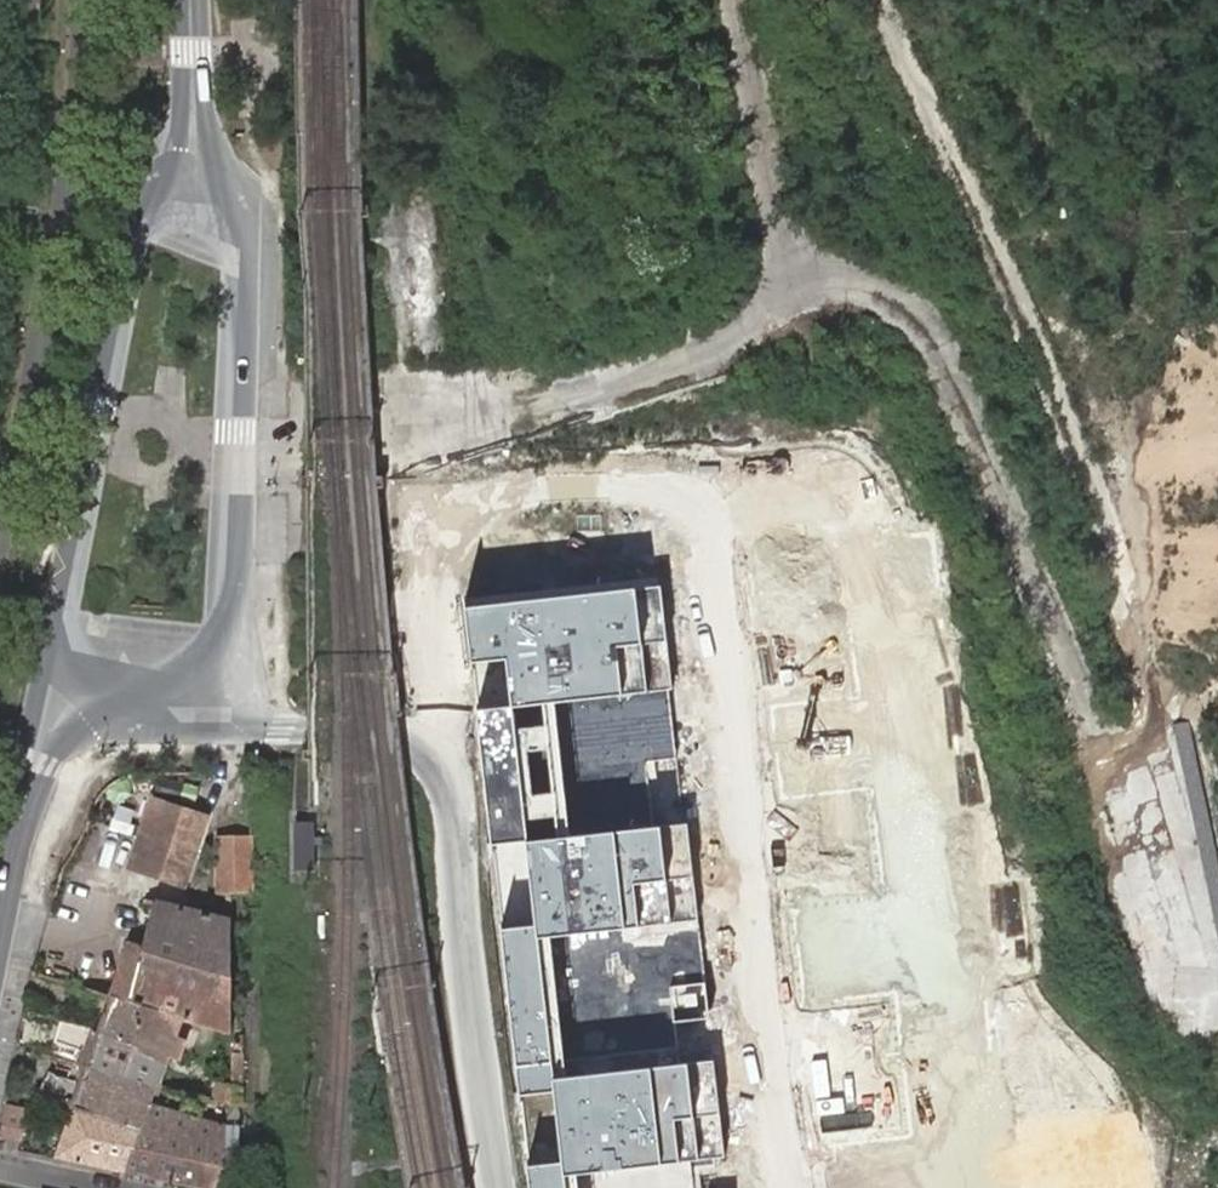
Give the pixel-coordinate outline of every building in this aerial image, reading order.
[(569,1173),(730,1161),(714,1060),(552,1077),(541,941),(698,918),(692,824),(531,842),(516,709),(675,690),(666,584),(471,610),(497,844),(534,1187),(570,1187),(569,1173)] [(153,802),(131,869),(183,886),(206,820),(153,802)] [(296,822),(296,870),(317,871),(316,822),(296,822)] [(249,837),(217,839),(219,895),(250,895),(249,837)] [(116,998),(182,1016),(232,1032),(231,921),(158,902),(142,947),(130,944),(118,990),(116,998)] [(175,1036),(176,1033),(182,1016),(116,998),(111,996),(98,1034),(167,1060),(173,1062),(180,1064),(188,1042),(175,1036)] [(155,1094),(159,1082),(167,1060),(98,1034),(63,1022),(56,1042),(90,1055),(85,1069),(155,1094)] [(212,1082),(211,1099),(230,1105),(239,1107),(241,1088),(243,1055),(232,1055),(230,1086),(212,1082)] [(39,1095),(72,1107),(140,1131),(151,1104),(155,1094),(85,1069),(80,1085),(47,1075),(39,1095)] [(229,1119),(230,1105),(211,1099),(159,1082),(155,1094),(151,1104),(205,1120),(207,1112),(229,1119)] [(6,1104),(0,1133),(0,1135),(21,1140),(28,1108),(6,1104)] [(193,1187),(225,1187),(228,1126),(205,1120),(151,1104),(140,1131),(124,1173),(192,1187),(193,1187)] [(54,1159),(124,1173),(140,1131),(72,1107),(54,1159)]
